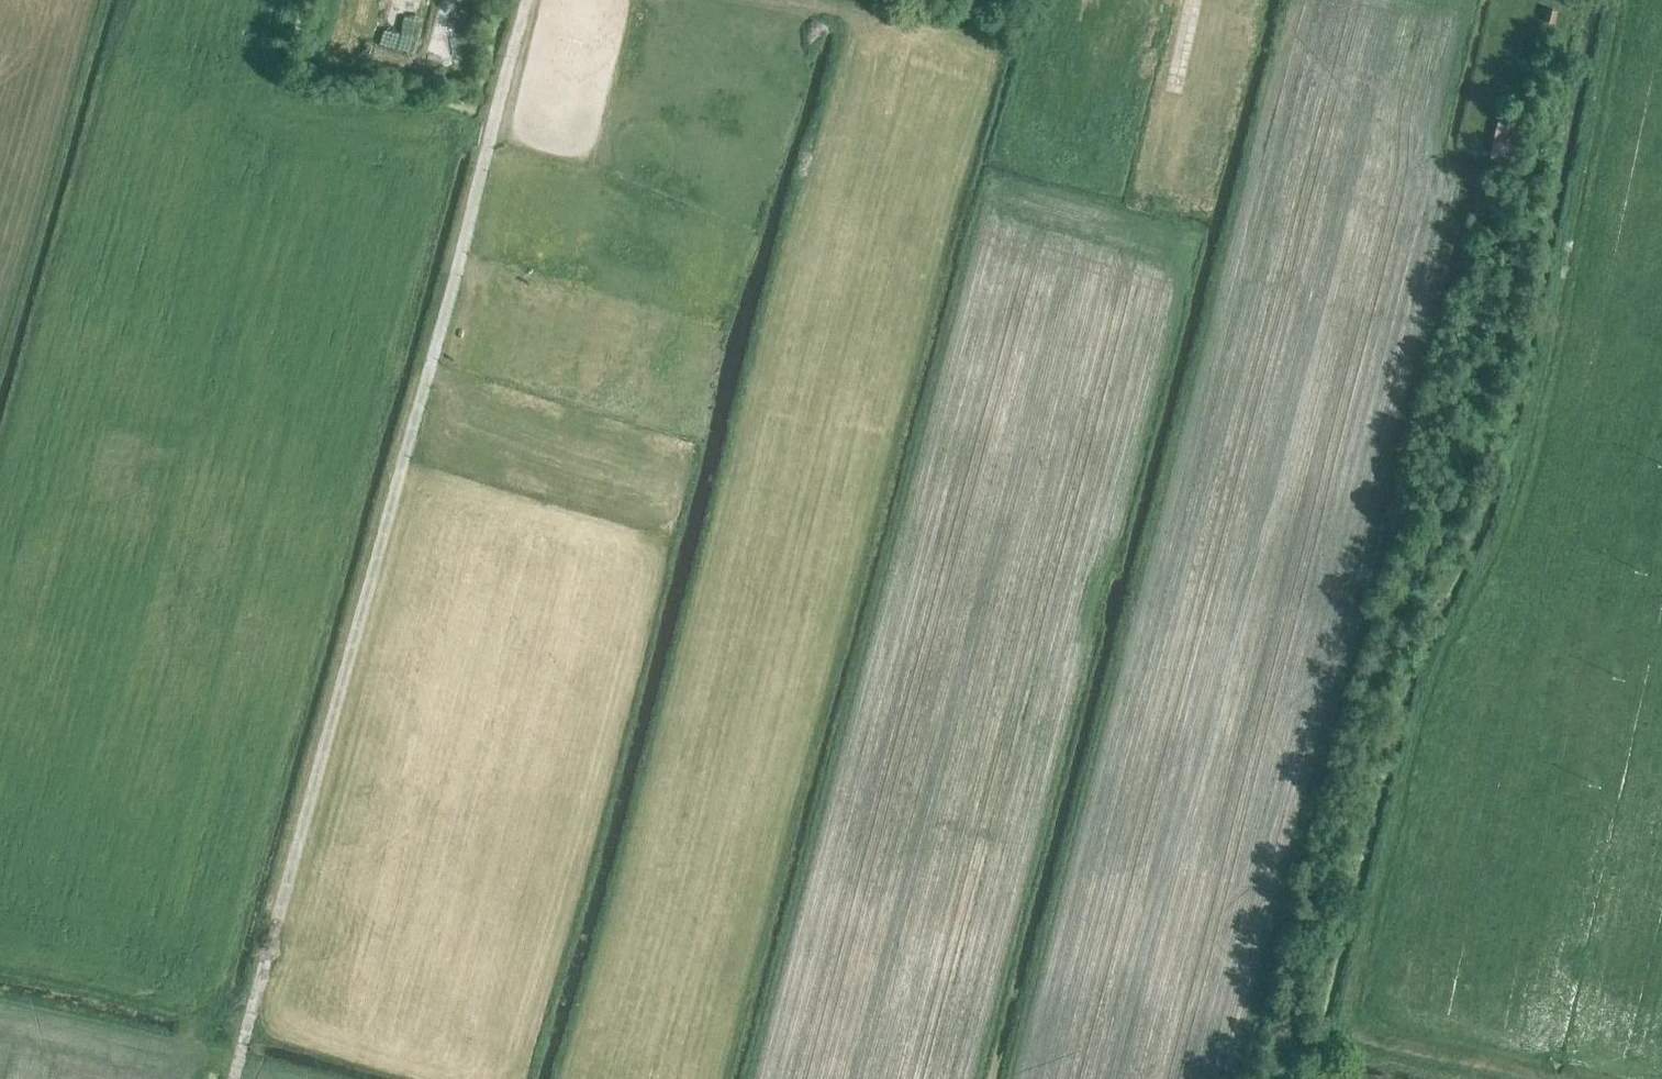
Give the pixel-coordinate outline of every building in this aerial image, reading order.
[(1544,21),(1554,24),(1557,10),(1547,8),(1544,21)] [(1499,158),(1511,161),(1522,118),(1510,116),(1499,158)]
